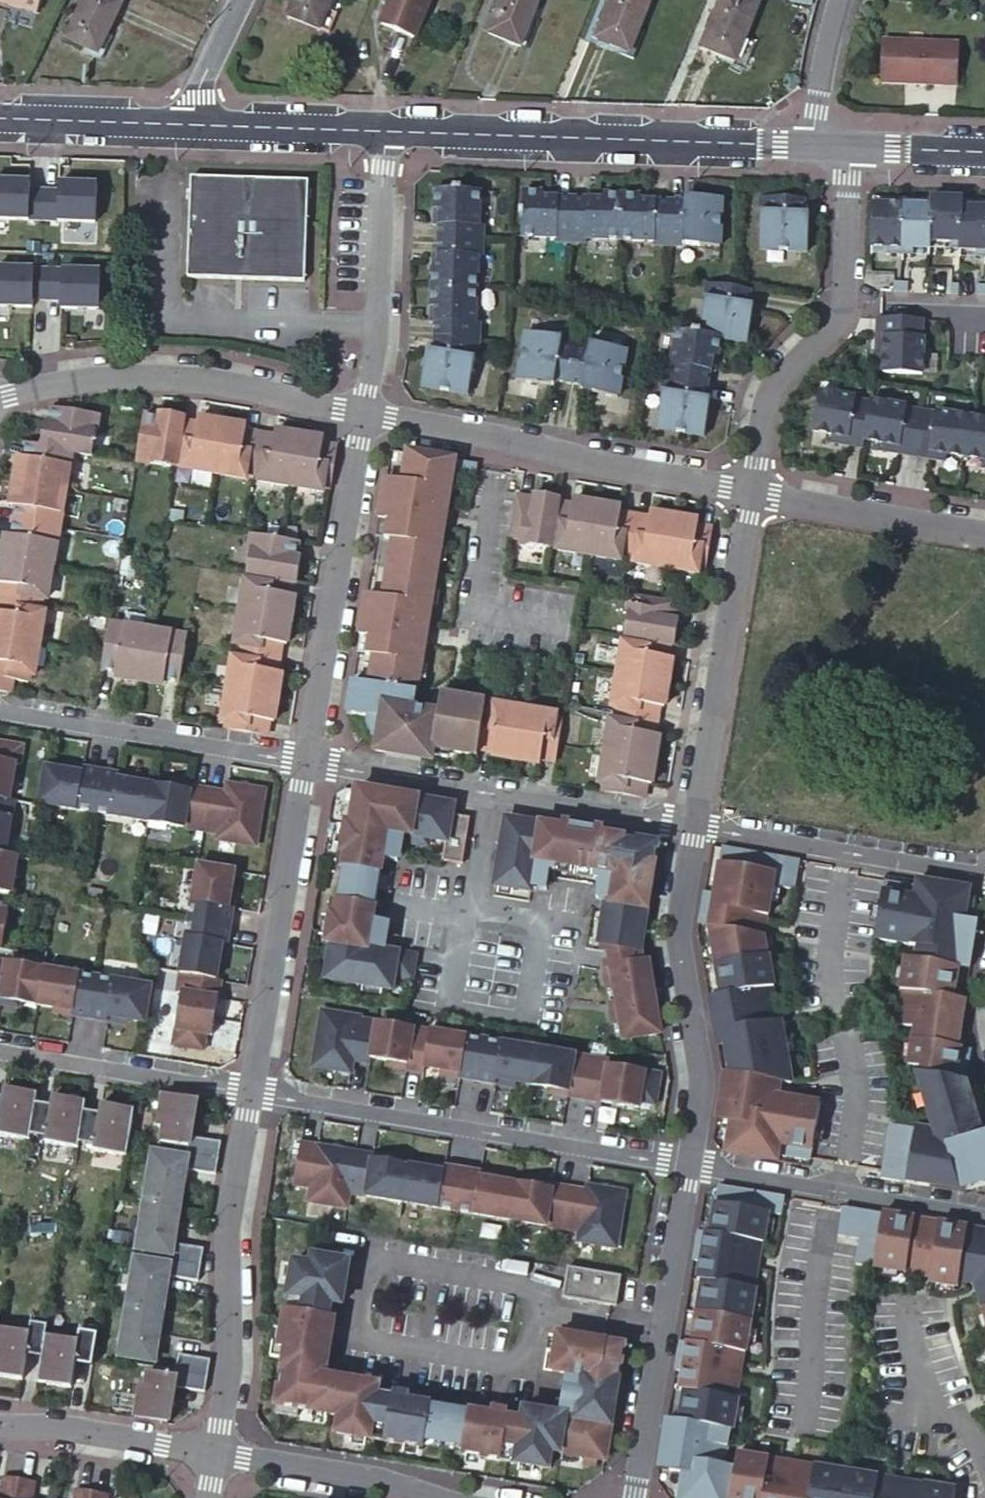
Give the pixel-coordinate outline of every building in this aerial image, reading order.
[(36,12),(40,0),(0,0),(36,12)] [(120,0),(85,0),(68,37),(100,52),(123,1),(120,0)] [(288,15),(321,30),(334,0),(295,0),(288,15)] [(381,25),(415,39),(431,0),(392,0),(381,25)] [(490,33),(522,46),(542,0),(504,0),(490,33)] [(596,39),(630,54),(655,0),(613,0),(596,39)] [(759,0),(722,0),(704,44),(738,58),(762,1),(759,0)] [(956,47),(882,45),(881,87),(955,89),(956,47)] [(0,170),(0,225),(107,226),(107,175),(0,170)] [(212,200),(213,176),(186,175),(183,277),(210,277),(212,200)] [(307,179),(213,176),(212,200),(306,203),(307,179)] [(431,189),(431,209),(436,209),(436,225),(436,239),(472,240),(473,226),(477,226),(477,190),(458,189),(458,186),(450,186),(450,189),(431,189)] [(568,231),(569,196),(555,196),(539,195),(540,190),(520,189),(520,207),(517,207),(516,215),(519,215),(518,234),(553,236),(553,230),(568,231)] [(617,238),(619,192),(600,192),(600,197),(584,196),(569,196),(568,231),(582,231),(582,236),(617,238)] [(666,234),(667,199),(653,199),(637,198),(637,193),(619,192),(617,238),(651,239),(652,234),(666,234)] [(667,199),(666,234),(680,235),(680,243),(716,245),(718,196),(697,195),(697,201),(682,200),(667,199)] [(766,196),(758,195),(757,212),(766,212),(766,196)] [(757,212),(756,248),(804,249),(806,213),(800,213),(801,197),(766,196),(766,212),(757,212)] [(928,198),(928,207),(926,239),(947,240),(946,248),(958,248),(959,208),(960,199),(928,198)] [(306,203),(212,200),(210,277),(304,281),(306,203)] [(901,206),(870,205),(869,245),(889,246),(889,253),(899,253),(901,206)] [(928,207),(901,206),(899,253),(909,254),(910,246),(926,247),(926,239),(928,207)] [(959,208),(958,248),(974,248),(974,256),(984,256),(984,224),(984,208),(959,208)] [(473,226),(472,240),(481,240),(481,227),(477,226),(473,226)] [(553,236),(553,238),(567,239),(568,231),(553,230),(553,236)] [(568,231),(567,239),(582,240),(582,236),(582,231),(568,231)] [(651,239),(651,242),(666,242),(666,234),(652,234),(651,239)] [(666,234),(666,242),(680,243),(680,235),(666,234)] [(472,240),(436,239),(436,254),(435,270),(430,270),(429,289),(475,289),(476,255),(472,255),(472,240)] [(472,240),(472,255),(476,255),(480,255),(481,240),(472,240)] [(99,313),(99,272),(0,273),(0,313),(99,313)] [(708,282),(705,296),(713,297),(716,283),(708,282)] [(705,296),(698,333),(719,336),(746,342),(750,321),(744,320),(747,305),(750,290),(733,286),(716,283),(713,297),(705,296)] [(475,289),(429,289),(429,308),(434,307),(434,323),(434,337),(470,341),(470,328),(475,328),(475,289)] [(747,305),(744,320),(750,321),(752,306),(747,305)] [(918,336),(919,319),(882,317),(882,335),(874,335),(874,349),(881,349),(880,370),(919,371),(921,336),(918,336)] [(470,328),(470,341),(478,342),(479,328),(475,328),(470,328)] [(669,364),(674,364),(672,379),(705,384),(708,370),(711,354),(716,355),(719,336),(698,333),(675,329),(669,364)] [(527,332),(519,380),(539,384),(540,379),(555,381),(569,383),(575,349),(561,346),(562,339),(527,332)] [(423,366),(419,387),(467,395),(476,356),(467,354),(470,341),(434,337),(431,352),(428,368),(423,366)] [(562,339),(561,346),(575,349),(576,341),(562,339)] [(470,341),(467,354),(476,356),(478,342),(470,341)] [(576,341),(575,349),(588,352),(590,343),(576,341)] [(575,349),(569,383),(583,386),(598,389),(597,394),(617,398),(625,350),(590,343),(588,352),(575,349)] [(711,354),(708,370),(713,371),(716,355),(711,354)] [(666,363),(664,377),(672,379),(674,364),(669,364),(666,363)] [(664,377),(661,392),(669,393),(672,379),(664,377)] [(555,381),(540,379),(539,384),(554,387),(555,381)] [(661,392),(655,428),(702,437),(705,416),(700,415),(703,399),(705,384),(672,379),(669,393),(661,392)] [(583,386),(581,391),(597,394),(598,389),(583,386)] [(853,395),(818,389),(812,428),(831,431),(830,438),(845,441),(846,433),(862,436),(868,399),(853,397),(853,395)] [(869,398),(868,399),(862,436),(882,440),(881,447),(896,449),(897,442),(913,445),(919,408),(904,406),(904,404),(869,398)] [(703,399),(700,415),(705,416),(708,400),(703,399)] [(934,411),(919,408),(913,445),(928,448),(927,455),(942,458),(943,451),(962,454),(969,415),(934,409),(934,411)] [(57,452),(87,457),(92,425),(83,423),(84,415),(48,410),(45,425),(40,423),(36,448),(57,452)] [(969,415),(962,454),(981,457),(980,464),(984,465),(984,418),(969,415)] [(171,465),(178,425),(179,419),(154,416),(153,421),(138,418),(132,456),(139,457),(138,465),(170,470),(171,465)] [(178,425),(171,465),(179,466),(178,472),(209,476),(218,425),(194,422),(193,427),(178,425)] [(218,425),(209,476),(241,482),(242,476),(249,477),(256,437),(241,435),(242,429),(218,425)] [(846,433),(845,441),(861,443),(862,436),(846,433)] [(287,489),(296,438),(272,434),(271,440),(256,437),(249,477),(256,479),(256,484),(287,489)] [(296,438),(287,489),(324,495),(324,489),(331,491),(337,451),(321,448),(322,442),(296,438)] [(897,442),(896,449),(911,452),(913,445),(897,442)] [(913,445),(911,452),(927,455),(928,448),(913,445)] [(10,483),(60,492),(66,460),(56,458),(57,452),(36,448),(22,446),(19,461),(14,460),(10,483)] [(436,714),(416,711),(418,696),(419,696),(426,649),(418,648),(421,633),(428,634),(444,532),(436,531),(439,516),(446,517),(452,477),(455,461),(401,452),(396,482),(386,480),(379,521),(384,521),(381,538),(386,539),(377,597),(367,595),(360,636),(367,637),(364,654),(371,656),(366,684),(352,682),(347,714),(361,716),(361,722),(362,726),(364,731),(366,735),(370,739),(378,744),(376,755),(432,765),(434,755),(430,754),(436,714)] [(455,461),(452,477),(475,481),(477,465),(455,461)] [(60,492),(10,483),(6,507),(11,508),(9,523),(44,529),(46,521),(55,523),(60,492)] [(516,534),(549,539),(550,534),(556,497),(557,492),(531,488),(530,493),(515,491),(509,527),(517,528),(516,534)] [(556,541),(588,546),(597,499),(572,494),(571,500),(556,497),(550,534),(557,535),(556,541)] [(597,499),(588,546),(620,551),(622,545),(629,547),(636,510),(620,508),(621,503),(597,499)] [(668,559),(676,511),(652,507),(651,513),(636,510),(629,547),(637,548),(636,554),(668,559)] [(676,511),(668,559),(700,564),(700,558),(708,559),(714,523),(699,521),(700,515),(676,511)] [(384,521),(379,521),(376,537),(381,538),(384,521)] [(0,544),(0,561),(48,569),(53,538),(43,536),(44,529),(9,523),(7,538),(1,537),(0,544)] [(248,576),(288,583),(293,584),(298,560),(292,559),(295,544),(258,537),(257,545),(248,544),(243,576),(248,576)] [(0,561),(0,601),(32,606),(33,599),(42,600),(48,569),(0,561)] [(242,582),(236,613),(287,622),(291,599),(286,598),(288,583),(248,576),(247,583),(242,582)] [(633,630),(671,637),(677,638),(681,611),(676,611),(678,595),(640,589),(639,597),(633,596),(628,630),(633,630)] [(35,646),(40,615),(31,613),(32,606),(0,601),(0,640),(35,646)] [(287,622),(236,613),(231,644),(236,646),(235,653),(275,660),(277,645),(283,646),(287,622)] [(133,682),(142,631),(111,625),(110,635),(102,633),(96,670),(111,673),(110,678),(133,682)] [(621,669),(670,678),(674,653),(668,652),(671,637),(633,630),(632,637),(627,636),(621,669)] [(142,631),(133,682),(157,686),(158,680),(173,683),(179,647),(172,646),(173,636),(142,631)] [(367,637),(360,636),(357,653),(364,654),(367,637)] [(0,640),(0,680),(19,683),(20,675),(30,677),(35,646),(0,640)] [(223,690),(274,699),(278,676),(273,675),(275,660),(235,653),(234,660),(228,659),(223,690)] [(619,711),(657,718),(660,702),(666,703),(670,678),(621,669),(615,702),(621,703),(619,711)] [(274,699),(223,690),(218,721),(223,723),(222,730),(262,736),(265,722),(270,723),(274,699)] [(484,708),(438,701),(436,714),(430,754),(434,755),(475,761),(476,754),(483,714),(484,708)] [(483,714),(476,754),(492,757),(491,762),(515,766),(524,715),(490,710),(489,715),(483,714)] [(607,751),(656,759),(661,735),(655,733),(657,718),(619,711),(618,719),(613,718),(607,751)] [(524,715),(515,766),(540,770),(541,764),(556,767),(563,727),(555,726),(556,720),(524,715)] [(0,745),(0,781),(14,784),(17,765),(19,766),(22,748),(0,745)] [(656,759),(607,751),(602,784),(607,785),(606,793),(644,799),(646,784),(652,784),(656,759)] [(64,768),(63,773),(85,777),(85,772),(64,768)] [(63,773),(45,770),(39,807),(98,817),(105,775),(85,772),(85,777),(63,773)] [(124,778),(105,775),(98,817),(159,827),(165,790),(145,786),(123,783),(124,778)] [(124,778),(123,783),(145,786),(146,782),(124,778)] [(0,781),(0,860),(3,861),(13,803),(10,802),(14,784),(0,781)] [(223,794),(204,791),(197,833),(216,837),(215,843),(255,849),(265,793),(225,786),(223,794)] [(357,788),(354,806),(367,808),(370,790),(357,788)] [(184,793),(165,790),(159,827),(197,833),(204,791),(185,789),(184,793)] [(456,804),(370,790),(367,808),(354,806),(351,824),(346,823),(338,868),(346,869),(340,904),(333,902),(325,948),(330,949),(324,984),(393,996),(396,982),(410,984),(415,957),(371,949),(390,836),(412,840),(410,848),(420,849),(422,842),(444,846),(441,862),(462,865),(470,817),(455,814),(456,804)] [(560,826),(506,818),(495,887),(532,893),(537,863),(603,874),(610,875),(604,907),(598,906),(595,928),(597,928),(604,979),(613,977),(617,1006),(609,1007),(610,1017),(618,1016),(622,1045),(660,1039),(648,962),(643,963),(642,952),(659,842),(606,834),(607,829),(561,821),(560,826)] [(730,1040),(736,1077),(721,1074),(717,1100),(725,1101),(722,1121),(728,1121),(722,1153),(774,1161),(775,1154),(808,1159),(817,1104),(775,1097),(772,1114),(752,1111),(757,1080),(777,1083),(784,1084),(773,1021),(747,1025),(745,1012),(771,1007),(759,935),(733,930),(736,916),(761,921),(768,885),(792,889),(797,860),(719,847),(711,893),(702,891),(696,923),(705,925),(709,943),(718,995),(707,997),(712,1026),(718,1025),(721,1041),(730,1040)] [(12,901),(18,863),(3,861),(0,860),(0,899),(12,901)] [(197,870),(188,927),(228,934),(231,915),(227,914),(230,893),(233,875),(197,870)] [(610,875),(603,874),(598,906),(604,907),(610,875)] [(963,1083),(969,1049),(954,1046),(945,1044),(948,1025),(957,1027),(962,999),(951,998),(956,968),(960,968),(963,949),(971,950),(976,922),(963,919),(968,888),(916,880),(914,888),(882,882),(873,937),(916,944),(919,929),(939,932),(934,963),(914,960),(906,958),(897,1012),(925,1017),(922,1032),(913,1031),(907,1066),(921,1068),(920,1075),(916,1077),(930,1122),(940,1119),(948,1146),(943,1147),(912,1142),(914,1129),(888,1125),(879,1178),(928,1186),(951,1179),(955,1191),(984,1182),(984,1133),(979,1135),(963,1083)] [(235,894),(230,893),(227,914),(231,915),(235,894)] [(759,935),(761,921),(736,916),(733,930),(759,935)] [(3,957),(9,919),(0,917),(0,957),(3,957)] [(188,927),(178,984),(214,990),(217,973),(220,952),(225,953),(228,934),(188,927)] [(919,929),(916,944),(914,960),(934,963),(939,932),(919,929)] [(963,949),(960,968),(968,970),(971,950),(963,949)] [(225,953),(220,952),(217,973),(221,974),(225,953)] [(0,970),(0,1004),(19,1006),(36,1010),(41,976),(0,970)] [(96,986),(41,976),(36,1010),(53,1012),(72,1016),(71,1020),(89,1023),(96,986)] [(214,990),(178,984),(175,1001),(180,1002),(171,1054),(201,1059),(204,1043),(210,1045),(218,991),(214,990)] [(150,995),(96,986),(89,1023),(108,1026),(108,1021),(128,1025),(145,1027),(150,995)] [(773,1021),(771,1007),(745,1012),(747,1025),(773,1021)] [(925,1017),(897,1012),(894,1027),(913,1031),(922,1032),(925,1017)] [(359,1025),(318,1018),(309,1075),(350,1081),(352,1071),(369,1073),(370,1068),(376,1030),(359,1028),(359,1025)] [(718,1025),(712,1026),(715,1042),(721,1041),(718,1025)] [(954,1046),(957,1027),(948,1025),(945,1044),(954,1046)] [(429,1039),(376,1030),(370,1068),(406,1074),(405,1079),(422,1083),(423,1078),(429,1039)] [(482,1048),(429,1039),(423,1078),(459,1083),(458,1088),(475,1091),(482,1048)] [(535,1057),(482,1048),(475,1091),(492,1094),(493,1089),(529,1095),(535,1057)] [(589,1066),(535,1057),(529,1095),(565,1101),(564,1106),(581,1109),(589,1066)] [(606,1068),(589,1066),(581,1109),(638,1118),(639,1113),(655,1116),(660,1083),(605,1074),(606,1068)] [(777,1083),(757,1080),(752,1111),(772,1114),(775,1097),(777,1083)] [(4,1089),(2,1099),(0,1099),(0,1137),(29,1141),(30,1136),(36,1104),(37,1094),(4,1089)] [(197,1101),(164,1095),(158,1127),(164,1129),(161,1143),(188,1148),(187,1153),(219,1158),(221,1142),(191,1137),(197,1101)] [(86,1103),(52,1097),(51,1107),(36,1104),(30,1136),(46,1139),(45,1144),(78,1149),(79,1144),(84,1113),(86,1103)] [(725,1101),(717,1100),(714,1119),(722,1121),(725,1101)] [(127,1158),(135,1111),(101,1105),(100,1115),(84,1113),(79,1144),(94,1147),(93,1152),(127,1158)] [(933,1132),(914,1129),(912,1142),(943,1147),(948,1146),(940,1119),(930,1122),(933,1132)] [(354,1153),(297,1144),(291,1186),(307,1188),(305,1202),(345,1209),(347,1195),(354,1153)] [(152,1169),(146,1202),(180,1207),(186,1170),(216,1174),(219,1158),(187,1153),(186,1159),(160,1155),(157,1170),(152,1169)] [(371,1155),(354,1153),(347,1195),(399,1203),(405,1166),(370,1161),(371,1155)] [(441,1172),(405,1166),(399,1203),(453,1212),(460,1170),(442,1167),(441,1172)] [(479,1174),(460,1170),(453,1212),(509,1222),(515,1184),(478,1179),(479,1174)] [(928,1186),(955,1191),(951,1179),(928,1186)] [(551,1190),(515,1184),(509,1222),(562,1230),(568,1188),(552,1185),(551,1190)] [(585,1191),(568,1188),(562,1230),(578,1233),(577,1241),(617,1248),(626,1192),(586,1186),(585,1191)] [(889,1481),(802,1467),(798,1493),(776,1489),(780,1464),(737,1457),(735,1468),(722,1466),(695,1461),(698,1441),(725,1445),(735,1386),(708,1381),(712,1360),(738,1364),(753,1275),(726,1271),(730,1251),(756,1255),(764,1212),(779,1214),(782,1197),(715,1186),(708,1234),(696,1232),(691,1260),(698,1261),(695,1280),(700,1281),(690,1345),(678,1343),(673,1370),(681,1371),(678,1390),(682,1390),(677,1422),(664,1419),(660,1449),(673,1451),(670,1470),(682,1472),(678,1497),(887,1497),(889,1481)] [(180,1207),(146,1202),(141,1235),(146,1236),(144,1250),(171,1255),(170,1261),(201,1266),(204,1250),(173,1246),(180,1207)] [(844,1207),(840,1234),(858,1237),(853,1264),(915,1274),(919,1247),(933,1249),(928,1277),(959,1282),(972,1278),(984,1273),(984,1231),(844,1207)] [(919,1247),(915,1274),(928,1277),(933,1249),(919,1247)] [(753,1275),(756,1255),(730,1251),(726,1271),(753,1275)] [(278,1374),(272,1414),(293,1418),(295,1411),(335,1417),(332,1436),(421,1450),(423,1443),(459,1449),(457,1456),(547,1471),(551,1450),(584,1455),(583,1463),(598,1465),(599,1457),(606,1459),(625,1345),(556,1333),(549,1371),(579,1376),(573,1415),(523,1407),(521,1417),(509,1415),(505,1440),(485,1436),(490,1411),(412,1398),(408,1423),(388,1420),(393,1396),(380,1393),(382,1383),(322,1373),(328,1333),(305,1330),(308,1311),(331,1315),(334,1302),(339,1303),(345,1264),(307,1258),(306,1268),(288,1265),(275,1346),(283,1347),(279,1367),(292,1369),(291,1376),(278,1374)] [(129,1309),(162,1315),(168,1277),(199,1282),(201,1266),(170,1261),(168,1267),(142,1263),(140,1278),(134,1276),(129,1309)] [(621,1276),(564,1266),(559,1296),(616,1305),(621,1276)] [(972,1278),(977,1295),(984,1293),(984,1273),(972,1278)] [(162,1315),(129,1309),(123,1341),(129,1342),(127,1357),(155,1361),(162,1315)] [(331,1315),(308,1311),(305,1330),(328,1333),(335,1334),(338,1316),(331,1315)] [(0,1334),(0,1376),(24,1381),(28,1356),(29,1349),(44,1352),(46,1342),(48,1325),(32,1322),(29,1339),(0,1334)] [(78,1347),(46,1342),(44,1352),(43,1358),(39,1383),(73,1388),(77,1364),(78,1357),(93,1360),(98,1333),(81,1330),(78,1347)] [(28,1356),(43,1358),(44,1352),(29,1349),(28,1356)] [(179,1355),(176,1371),(208,1376),(211,1360),(179,1355)] [(78,1357),(77,1364),(92,1367),(93,1360),(78,1357)] [(735,1386),(738,1364),(712,1360),(708,1381),(735,1386)] [(206,1392),(208,1376),(176,1371),(175,1376),(148,1372),(146,1388),(140,1387),(136,1419),(169,1424),(175,1387),(206,1392)] [(393,1396),(388,1420),(408,1423),(412,1398),(413,1393),(394,1391),(393,1396)] [(490,1411),(485,1436),(505,1440),(509,1415),(510,1410),(490,1406),(490,1411)] [(722,1466),(725,1445),(698,1441),(695,1461),(722,1466)] [(673,1451),(660,1449),(657,1468),(670,1470),(673,1451)] [(802,1467),(780,1464),(776,1489),(798,1493),(802,1467)] [(19,1480),(4,1477),(0,1497),(16,1497),(19,1480)] [(16,1497),(33,1497),(35,1483),(19,1480),(16,1497)] [(889,1481),(887,1497),(908,1497),(911,1485),(889,1481)] [(952,1491),(911,1485),(908,1497),(951,1497),(952,1491)] [(93,1492),(77,1490),(75,1497),(92,1497),(93,1492)]
